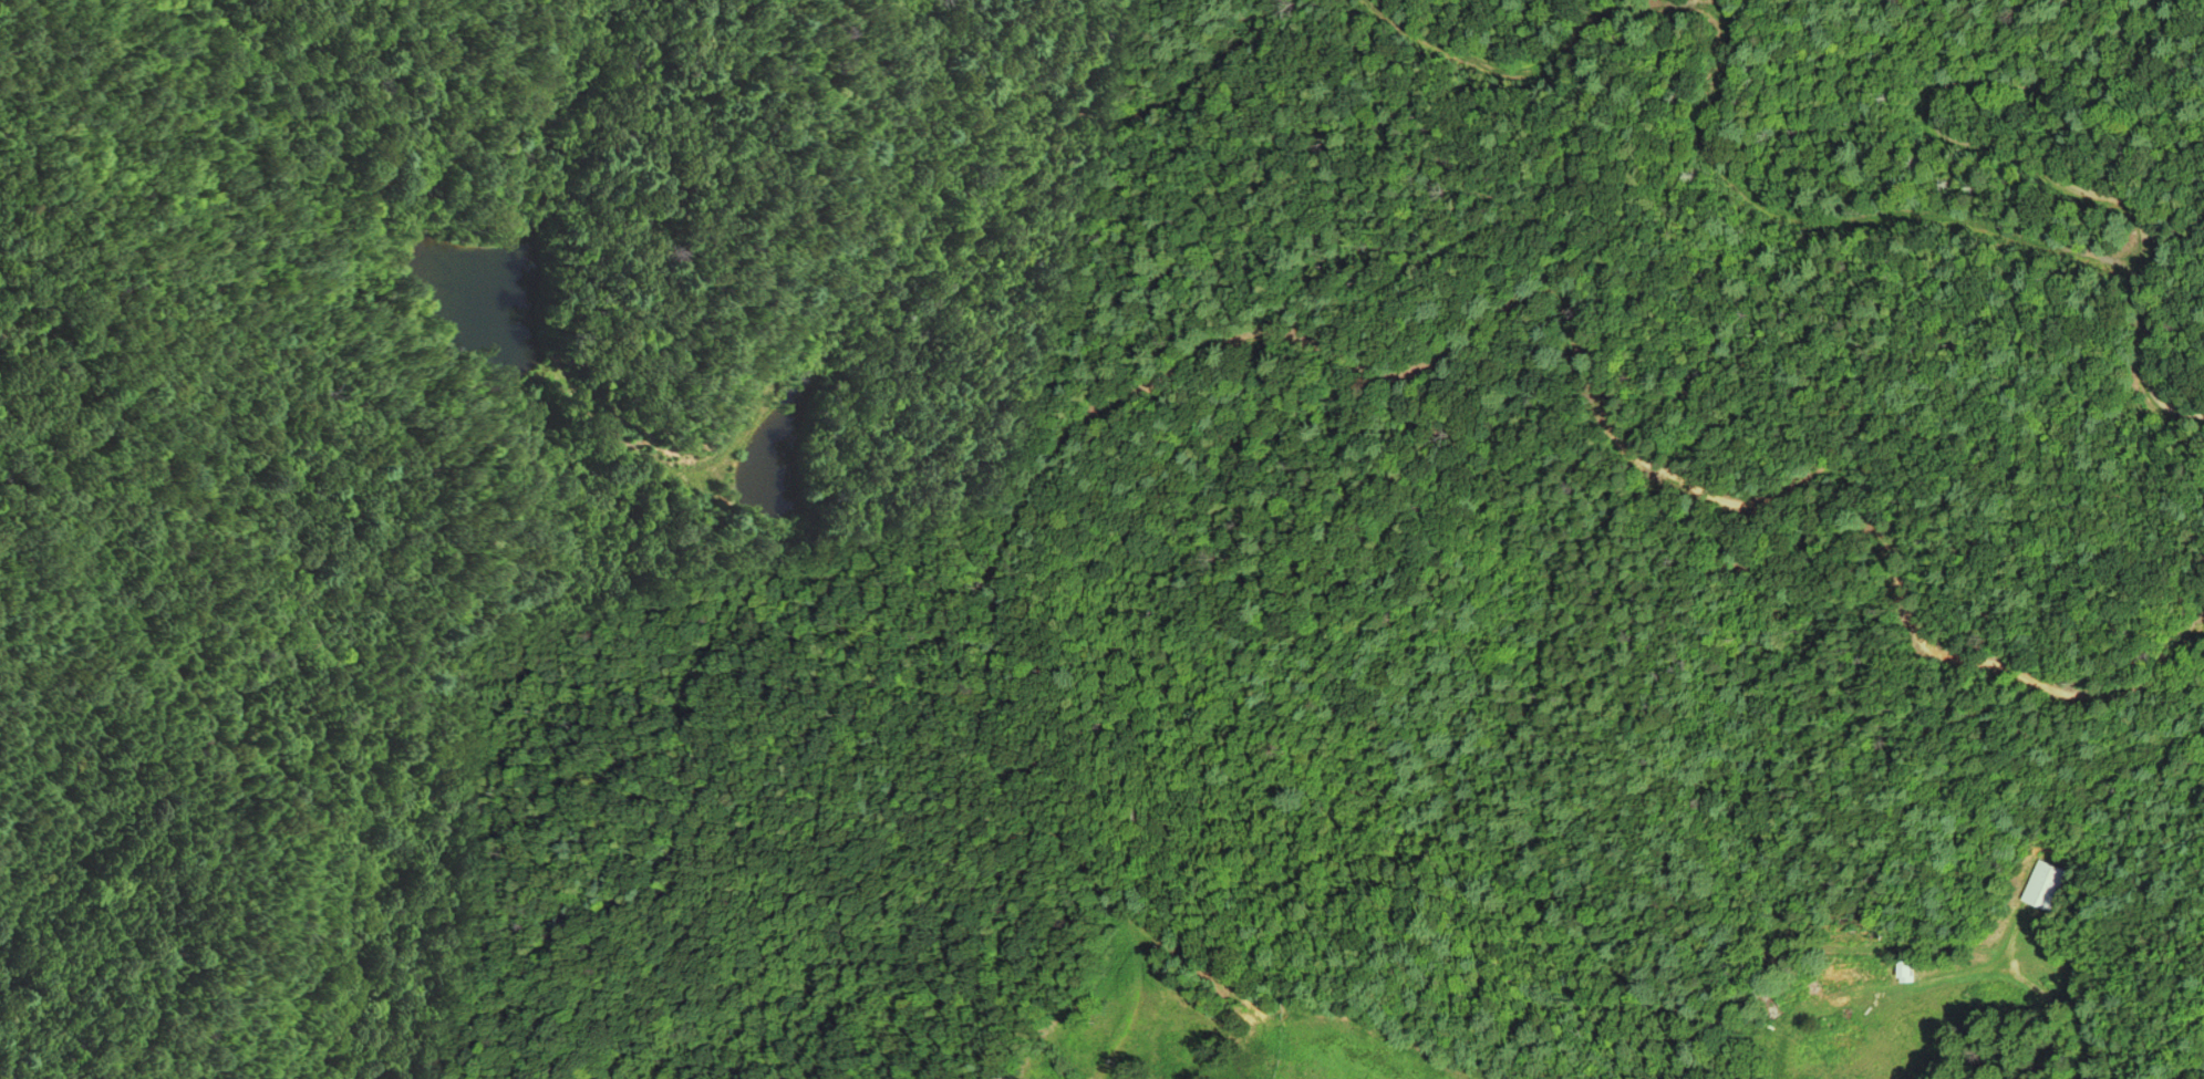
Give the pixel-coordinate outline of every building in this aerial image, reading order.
[(2021,903),(2053,911),(2063,869),(2032,861),(2021,903)] [(1912,954),(1898,954),(1898,983),(1912,983),(1912,954)]
